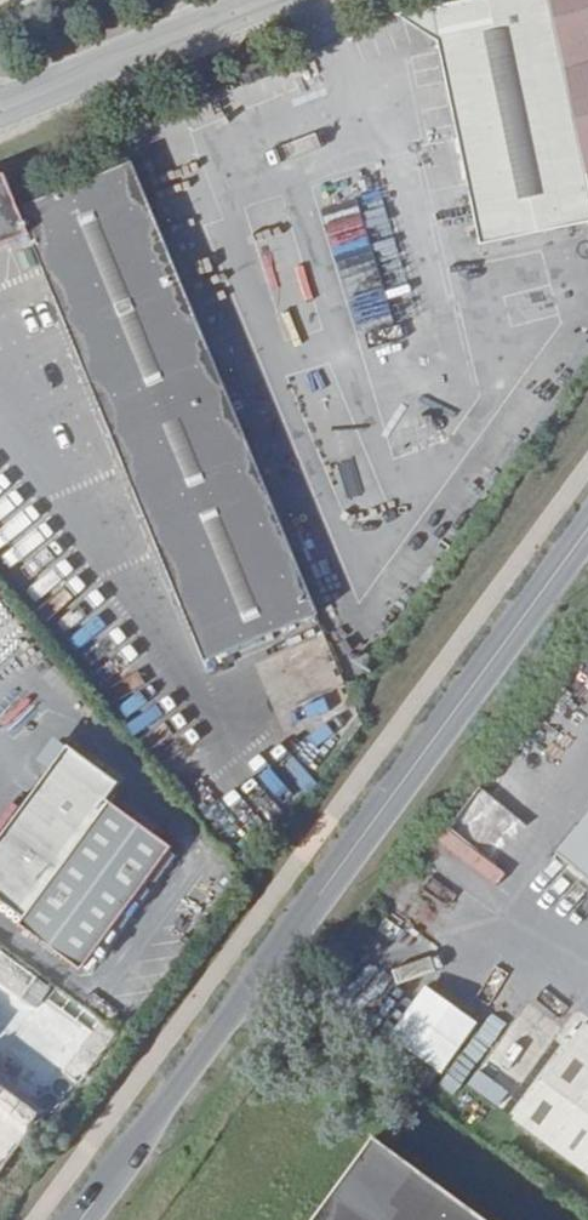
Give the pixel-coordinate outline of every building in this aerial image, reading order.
[(587,226),(587,170),(553,0),(474,0),(420,11),(425,35),(441,46),(484,247),(587,226)] [(587,170),(587,0),(553,0),(587,170)] [(396,16),(425,35),(420,11),(396,16)] [(315,602),(122,131),(9,177),(0,155),(0,219),(23,210),(204,649),(315,602)] [(319,432),(345,423),(338,403),(333,405),(322,369),(288,379),(298,410),(311,406),(319,432)] [(538,836),(587,879),(587,779),(538,836)] [(124,803),(30,926),(93,974),(187,852),(124,803)] [(94,1033),(65,1072),(84,1084),(119,1033),(49,982),(41,994),(94,1033)] [(494,1108),(587,1177),(587,1062),(581,1057),(587,1048),(587,1028),(565,1012),(494,1108)] [(481,1060),(455,1041),(438,1065),(465,1085),(481,1060)] [(68,1093),(71,1091),(71,1088),(71,1086),(71,1083),(69,1081),(65,1080),(61,1079),(58,1081),(56,1085),(56,1089),(57,1090),(60,1093),(64,1094),(68,1093)] [(0,1084),(0,1105),(29,1126),(39,1113),(0,1084)] [(57,1110),(59,1108),(60,1105),(60,1103),(59,1100),(57,1097),(55,1096),(52,1096),(50,1096),(48,1098),(46,1100),(45,1103),(45,1105),(46,1108),(49,1110),(52,1111),(57,1110)] [(367,1133),(303,1219),(485,1219),(367,1133)]
